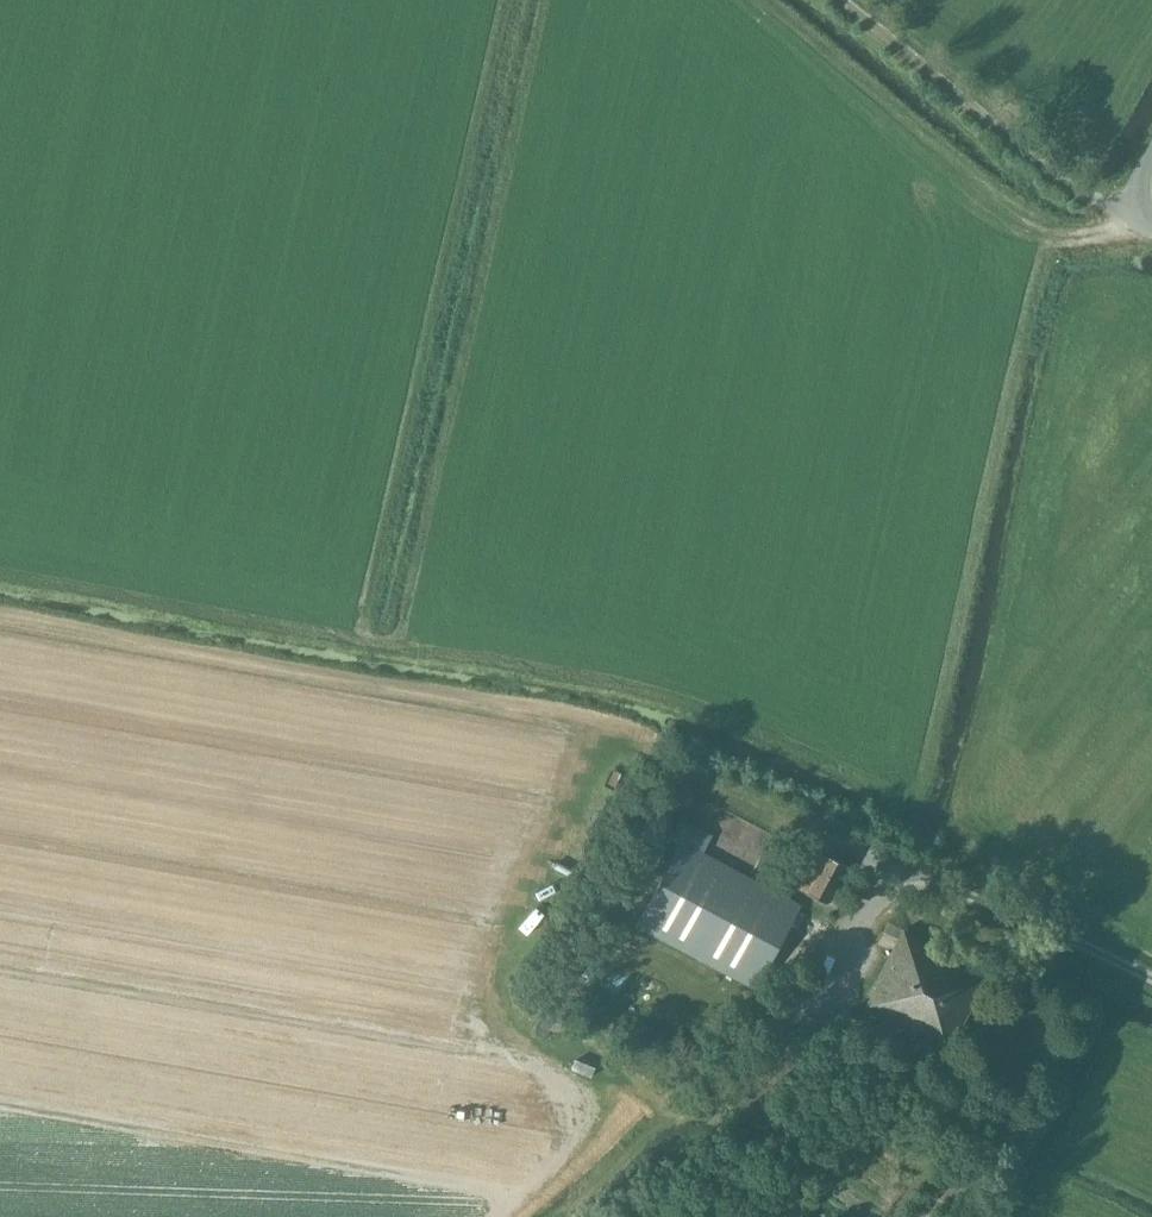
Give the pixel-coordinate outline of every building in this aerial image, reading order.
[(638,926),(756,989),(801,905),(683,842),(638,926)] [(798,890),(827,903),(846,868),(815,852),(798,890)] [(866,1011),(947,1055),(990,974),(907,929),(874,989),(877,990),(866,1011)]
